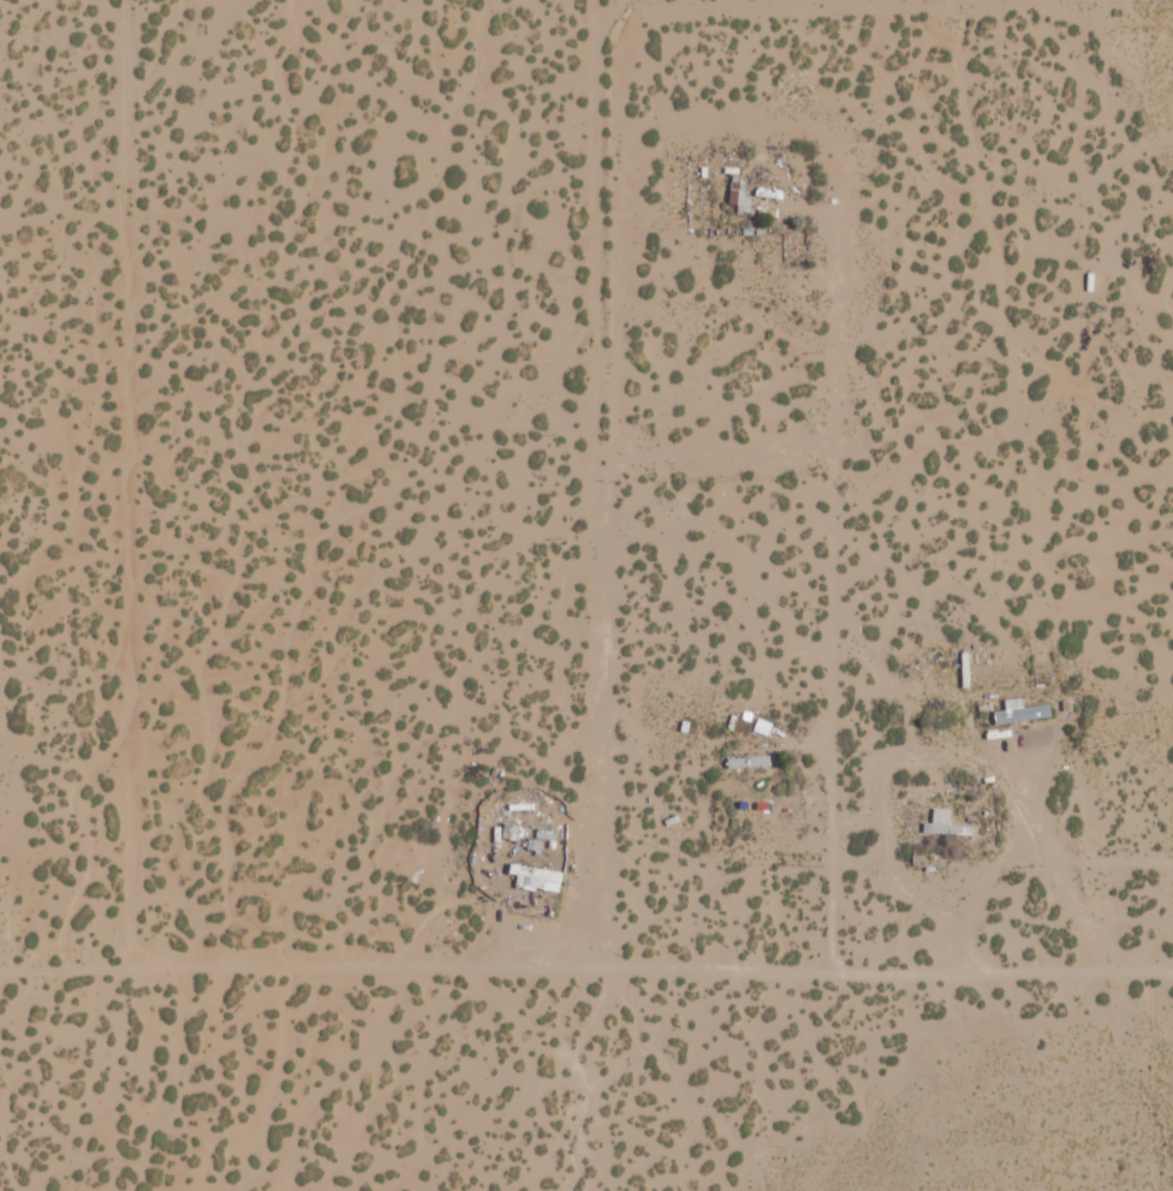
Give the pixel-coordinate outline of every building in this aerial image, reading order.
[(518,874),(516,886),(559,893),(563,871),(511,863),(509,873),(518,874)]
